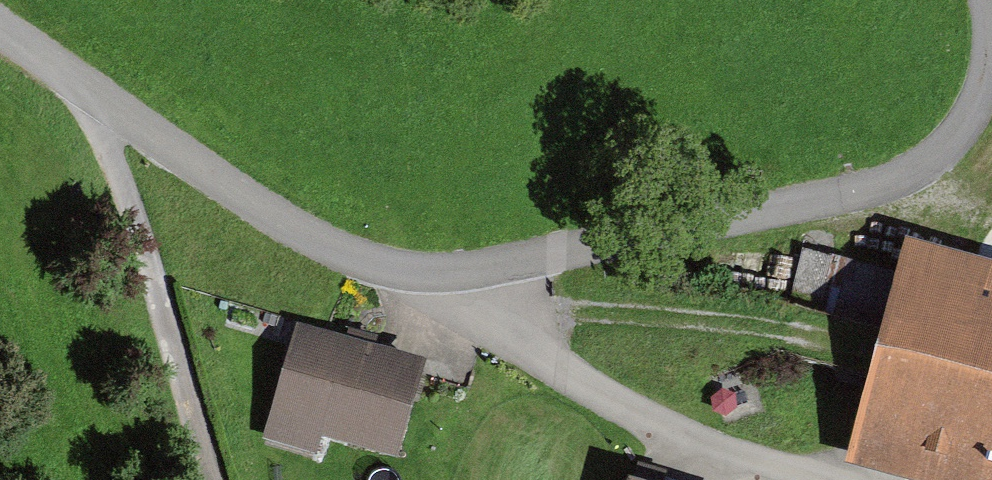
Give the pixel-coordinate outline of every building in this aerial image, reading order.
[(941,242),(882,455),(973,479),(991,479),(991,256),(941,242)] [(321,443),(398,466),(427,371),(298,331),(263,443),(316,460),(321,443)]
